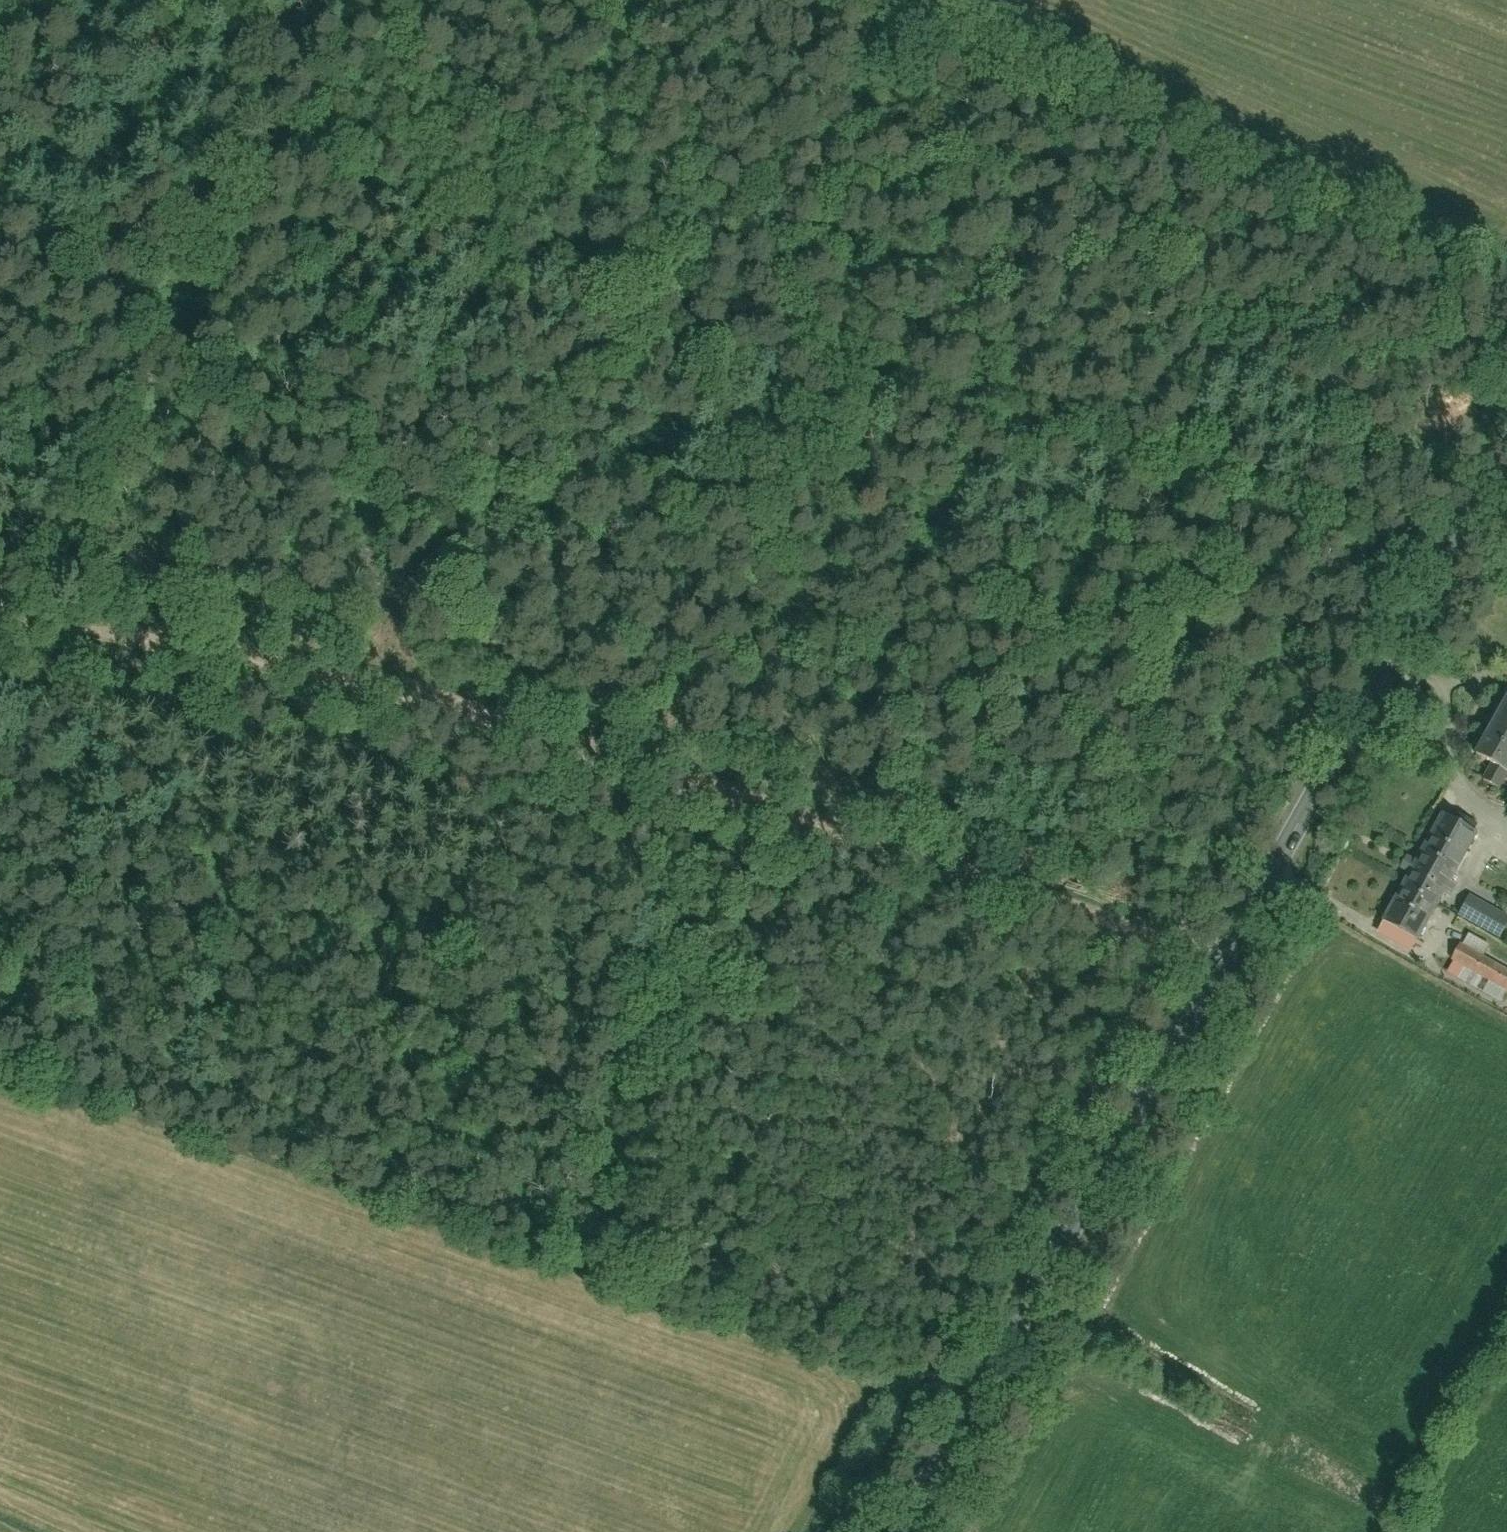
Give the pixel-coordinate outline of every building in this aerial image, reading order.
[(1477,755),(1493,764),(1484,781),(1500,790),(1506,777),(1506,700),(1477,755)] [(1384,921),(1417,939),(1477,833),(1443,814),(1384,921)] [(1459,924),(1498,942),(1506,922),(1506,919),(1469,902),(1459,924)] [(1449,974),(1506,1004),(1506,970),(1462,948),(1449,974)]
